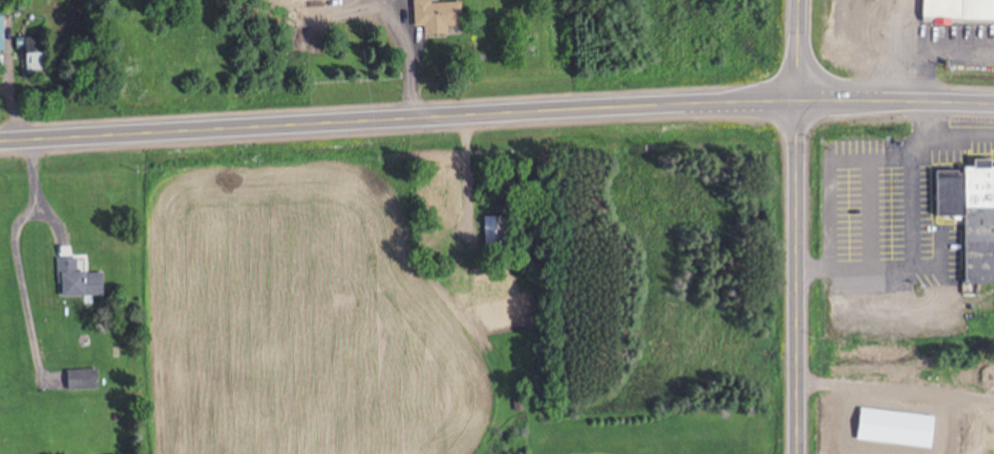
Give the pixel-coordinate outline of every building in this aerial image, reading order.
[(916,20),(993,22),(993,0),(917,0),(916,20)] [(409,28),(457,28),(457,1),(409,1),(409,28)] [(51,41),(26,41),(26,70),(51,70),(51,41)] [(984,167),(984,161),(965,161),(965,171),(928,171),(929,217),(956,217),(956,285),(993,285),(993,167),(984,167)] [(481,218),(481,249),(496,249),(496,218),(481,218)] [(61,258),(62,298),(105,297),(105,271),(79,272),(79,258),(61,258)] [(100,389),(100,370),(68,370),(68,389),(100,389)]
